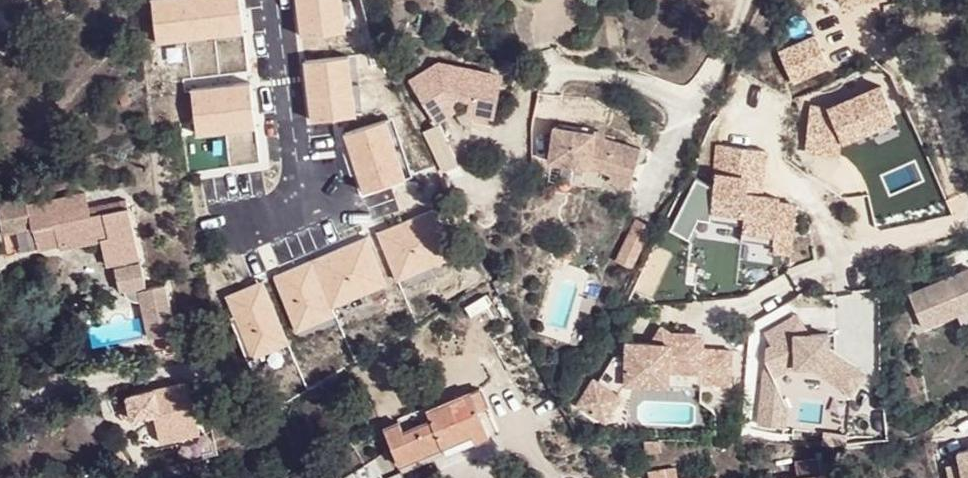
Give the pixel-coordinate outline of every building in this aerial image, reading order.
[(583,176),(603,179),(610,180),(609,188),(629,192),(637,149),(603,141),(585,138),(549,133),(545,170),(583,176)] [(610,180),(603,179),(602,187),(609,188),(610,180)] [(34,194),(3,198),(8,229),(38,225),(60,223),(63,242),(75,241),(76,246),(105,242),(107,254),(136,250),(125,207),(94,211),(92,194),(35,203),(34,194)] [(60,223),(38,225),(41,246),(63,242),(60,223)] [(166,352),(178,350),(164,286),(147,291),(136,250),(107,254),(108,266),(113,265),(117,293),(122,293),(125,298),(130,302),(135,303),(140,304),(148,340),(163,336),(166,352)] [(908,296),(923,333),(967,315),(967,271),(908,296)] [(764,369),(759,426),(786,430),(786,406),(773,377),(796,368),(812,368),(854,399),(870,377),(828,350),(827,335),(795,335),(785,320),(765,331),(772,346),(766,348),(765,361),(769,367),(764,369)] [(594,378),(576,406),(610,426),(625,398),(621,395),(623,391),(671,393),(671,388),(702,390),(702,387),(733,389),(734,350),(706,349),(706,334),(670,332),(660,326),(650,345),(625,344),(625,356),(615,356),(599,381),(594,378)] [(163,336),(148,340),(151,355),(166,352),(163,336)] [(157,442),(198,434),(186,382),(152,390),(125,397),(130,420),(150,415),(157,442)] [(384,428),(401,471),(486,437),(477,412),(485,409),(477,390),(384,428)] [(821,459),(794,463),(797,477),(825,477),(821,459)] [(674,466),(647,471),(648,477),(676,477),(674,466)]
